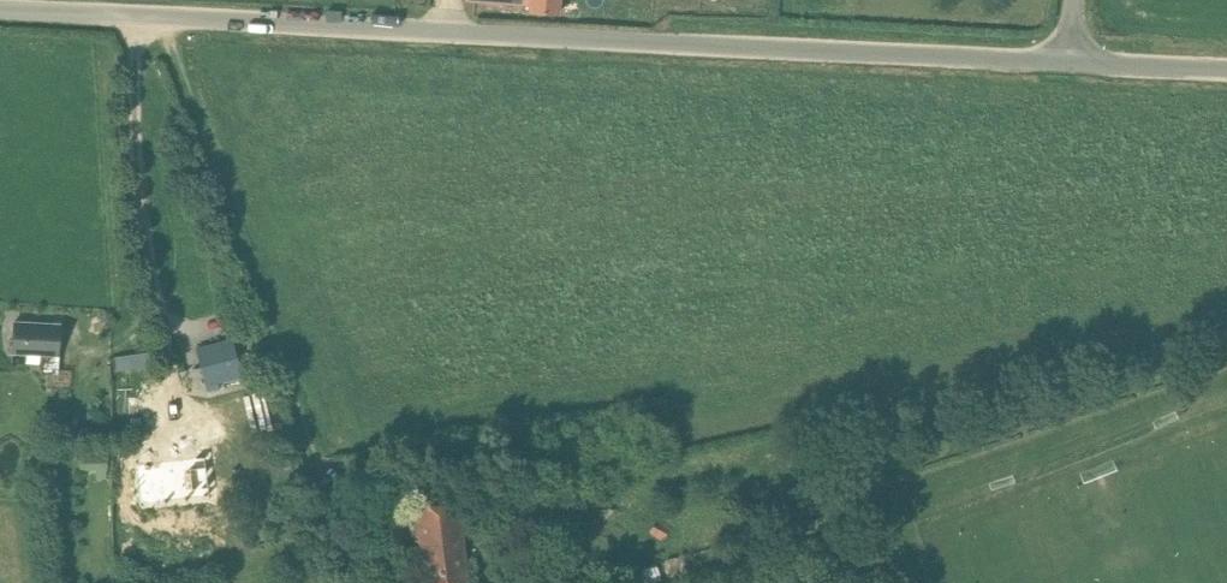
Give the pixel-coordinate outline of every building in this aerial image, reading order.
[(530,4),(530,11),(559,13),(561,0),(467,0),(530,4)] [(61,324),(15,322),(14,353),(59,355),(60,339),(61,324)] [(233,338),(196,349),(207,387),(244,376),(233,338)] [(151,463),(158,510),(217,500),(210,453),(151,463)] [(459,502),(416,508),(425,582),(469,582),(459,502)] [(662,541),(667,534),(653,526),(648,532),(662,541)]
